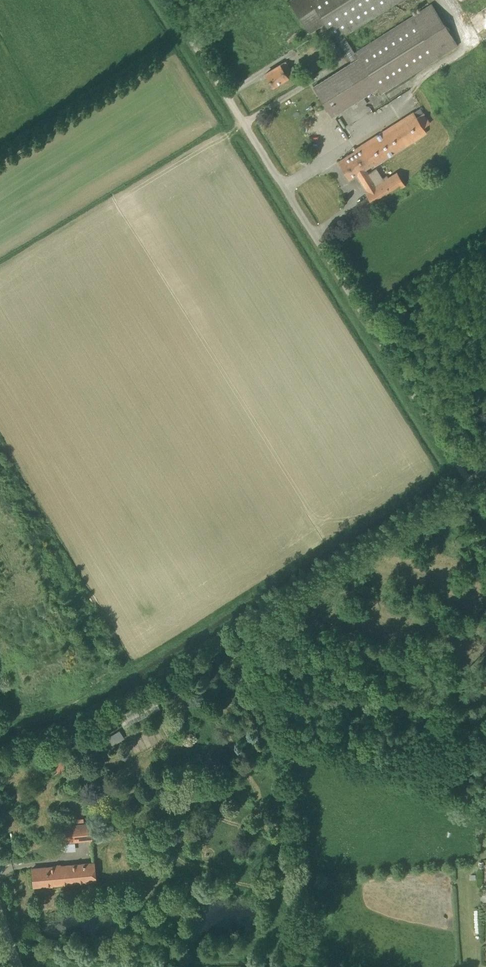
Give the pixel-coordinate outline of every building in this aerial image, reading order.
[(401,0),(291,0),(290,1),(309,32),(325,23),(336,40),(337,39),(352,62),(313,86),(332,116),(378,88),(382,94),(458,47),(432,5),(355,53),(344,35),(401,0)] [(273,86),(293,74),(285,62),(266,74),(273,86)] [(421,108),(412,113),(401,121),(399,119),(394,123),(395,124),(355,148),(356,151),(339,161),(350,178),(357,173),(368,191),(366,192),(374,204),(403,185),(396,173),(383,181),(375,169),(369,173),(366,169),(370,166),(373,164),(375,165),(425,134),(422,129),(430,124),(421,108)] [(119,729),(103,739),(108,748),(124,738),(119,729)] [(89,822),(84,823),(67,824),(60,825),(62,841),(91,838),(89,822)] [(34,886),(96,880),(94,863),(32,869),(34,886)]
